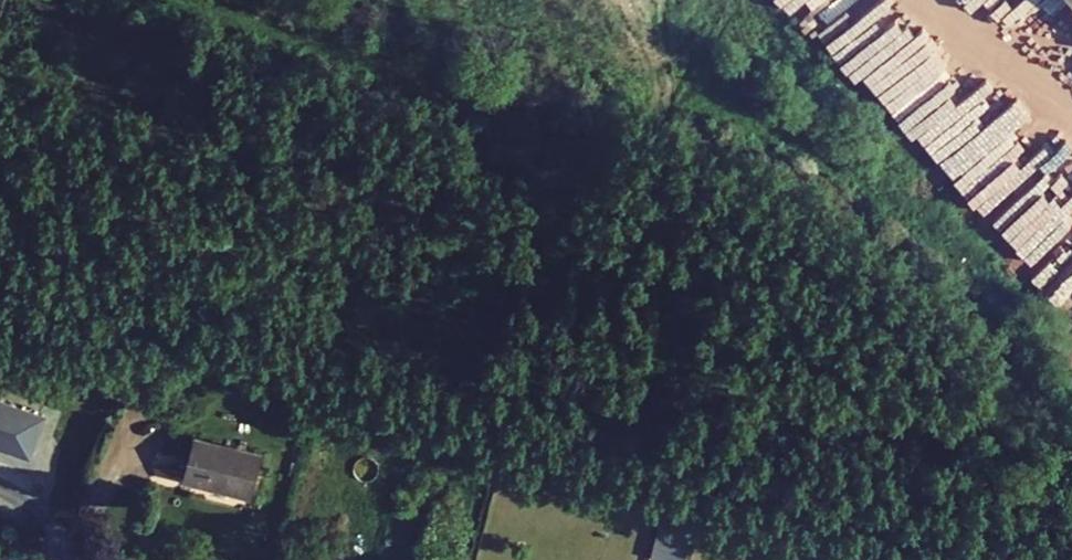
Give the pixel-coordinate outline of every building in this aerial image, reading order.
[(815,0),(785,0),(799,15),(815,0)] [(1026,5),(1015,16),(1032,34),(1043,23),(1044,24),(1070,0),(1022,0),(1026,5)] [(1049,47),(1067,60),(1071,53),(1071,15),(1049,47)] [(887,53),(859,74),(879,102),(908,81),(887,53)] [(952,94),(911,132),(926,148),(967,109),(952,94)] [(986,213),(1045,159),(1030,143),(990,180),(976,164),(958,181),(986,213)] [(46,426),(62,382),(0,359),(0,411),(46,426)] [(197,417),(185,458),(256,478),(267,436),(197,417)] [(700,487),(666,479),(649,555),(671,559),(683,559),(700,487)]
